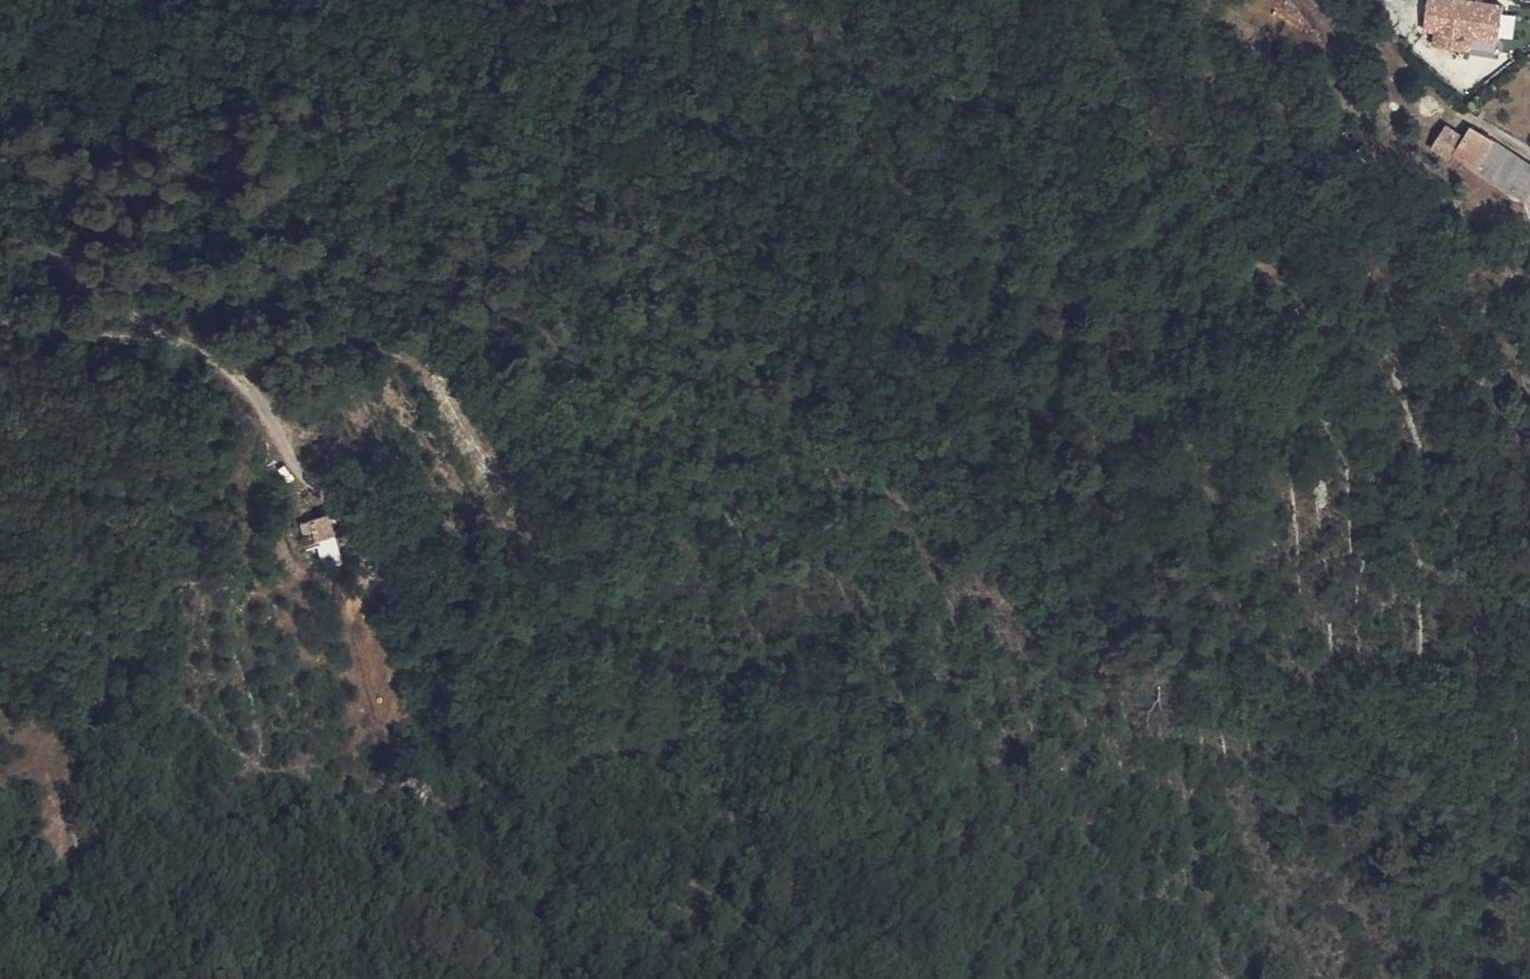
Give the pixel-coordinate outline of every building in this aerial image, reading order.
[(1506,0),(1432,0),(1428,28),(1438,29),(1436,43),(1474,48),(1476,36),(1501,39),(1506,0)] [(1473,159),(1491,134),(1469,120),(1463,129),(1448,118),(1430,142),(1446,153),(1452,145),(1473,159)] [(1473,159),(1523,193),(1529,182),(1529,159),(1491,134),(1473,159)] [(337,516),(288,531),(309,586),(357,568),(337,516)]
